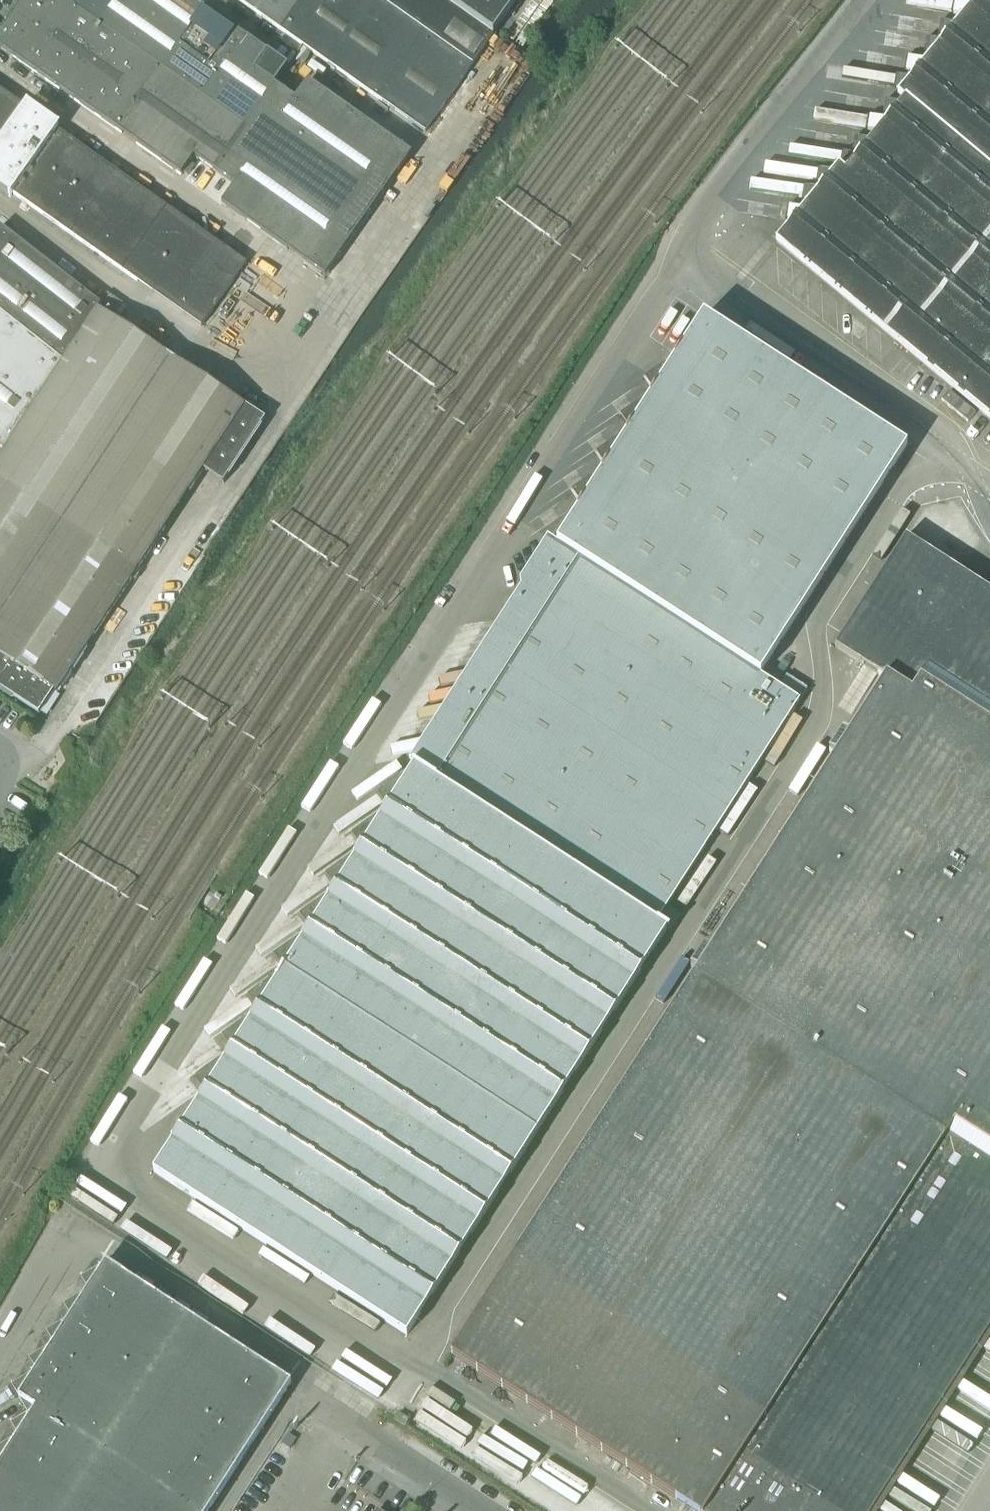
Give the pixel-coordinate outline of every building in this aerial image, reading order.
[(325,278),(412,155),(309,83),(296,101),(276,86),(245,130),(200,98),(137,55),(105,32),(60,0),(29,0),(0,41),(0,50),(182,178),(195,159),(236,187),(222,206),(325,278)] [(105,32),(126,1),(125,0),(60,0),(105,32)] [(105,32),(137,55),(176,0),(127,0),(126,1),(105,32)] [(137,55),(200,98),(243,37),(191,0),(176,0),(137,55)] [(257,14),(267,0),(237,0),(257,14)] [(257,14),(282,31),(304,0),(267,0),(257,14)] [(282,31),(387,105),(426,132),(493,36),(493,35),(442,0),(304,0),(282,31)] [(493,35),(493,36),(496,32),(518,0),(442,0),(493,35)] [(896,97),(903,102),(843,174),(837,168),(775,242),(989,421),(989,0),(976,0),(896,97)] [(243,37),(200,98),(245,130),(276,86),(275,86),(287,68),(268,54),(243,37)] [(246,264),(0,91),(0,186),(201,328),(246,264)] [(63,362),(97,311),(99,308),(100,306),(62,275),(1,228),(0,228),(0,313),(63,362)] [(117,316),(124,306),(108,295),(102,305),(117,316)] [(38,715),(53,693),(56,694),(99,629),(112,608),(141,566),(179,507),(203,471),(223,484),(265,421),(244,407),(208,383),(171,359),(134,335),(117,324),(120,319),(100,306),(99,308),(97,311),(63,362),(29,415),(4,453),(0,458),(0,690),(38,715)] [(4,453),(29,415),(63,362),(0,313),(0,451),(4,453)] [(703,317),(685,345),(678,356),(644,379),(653,393),(619,416),(629,431),(595,454),(605,469),(571,492),(581,506),(556,545),(546,539),(519,582),(520,588),(408,762),(412,765),(411,767),(413,769),(376,794),(386,809),(350,834),(360,849),(324,875),(335,890),(298,915),(309,931),(273,956),(283,971),(247,996),(257,1011),(221,1036),(231,1051),(195,1077),(205,1092),(153,1173),(405,1337),(664,933),(667,935),(678,918),(665,909),(805,691),(784,677),(777,689),(759,677),(906,449),(703,317)] [(968,423),(975,414),(949,392),(941,401),(968,423)] [(941,522),(925,512),(907,540),(904,538),(833,648),(885,682),(451,1356),(691,1510),(866,1510),(989,1319),(989,594),(922,550),(928,540),(930,540),(941,522)] [(291,1384),(105,1264),(105,1265),(81,1279),(88,1292),(64,1306),(70,1318),(70,1319),(46,1333),(53,1345),(53,1346),(29,1360),(36,1372),(12,1387),(19,1399),(35,1410),(35,1411),(11,1425),(18,1437),(17,1437),(0,1448),(0,1463),(1,1464),(0,1464),(0,1510),(209,1510),(291,1384)] [(405,1427),(410,1420),(400,1414),(395,1420),(405,1427)]
